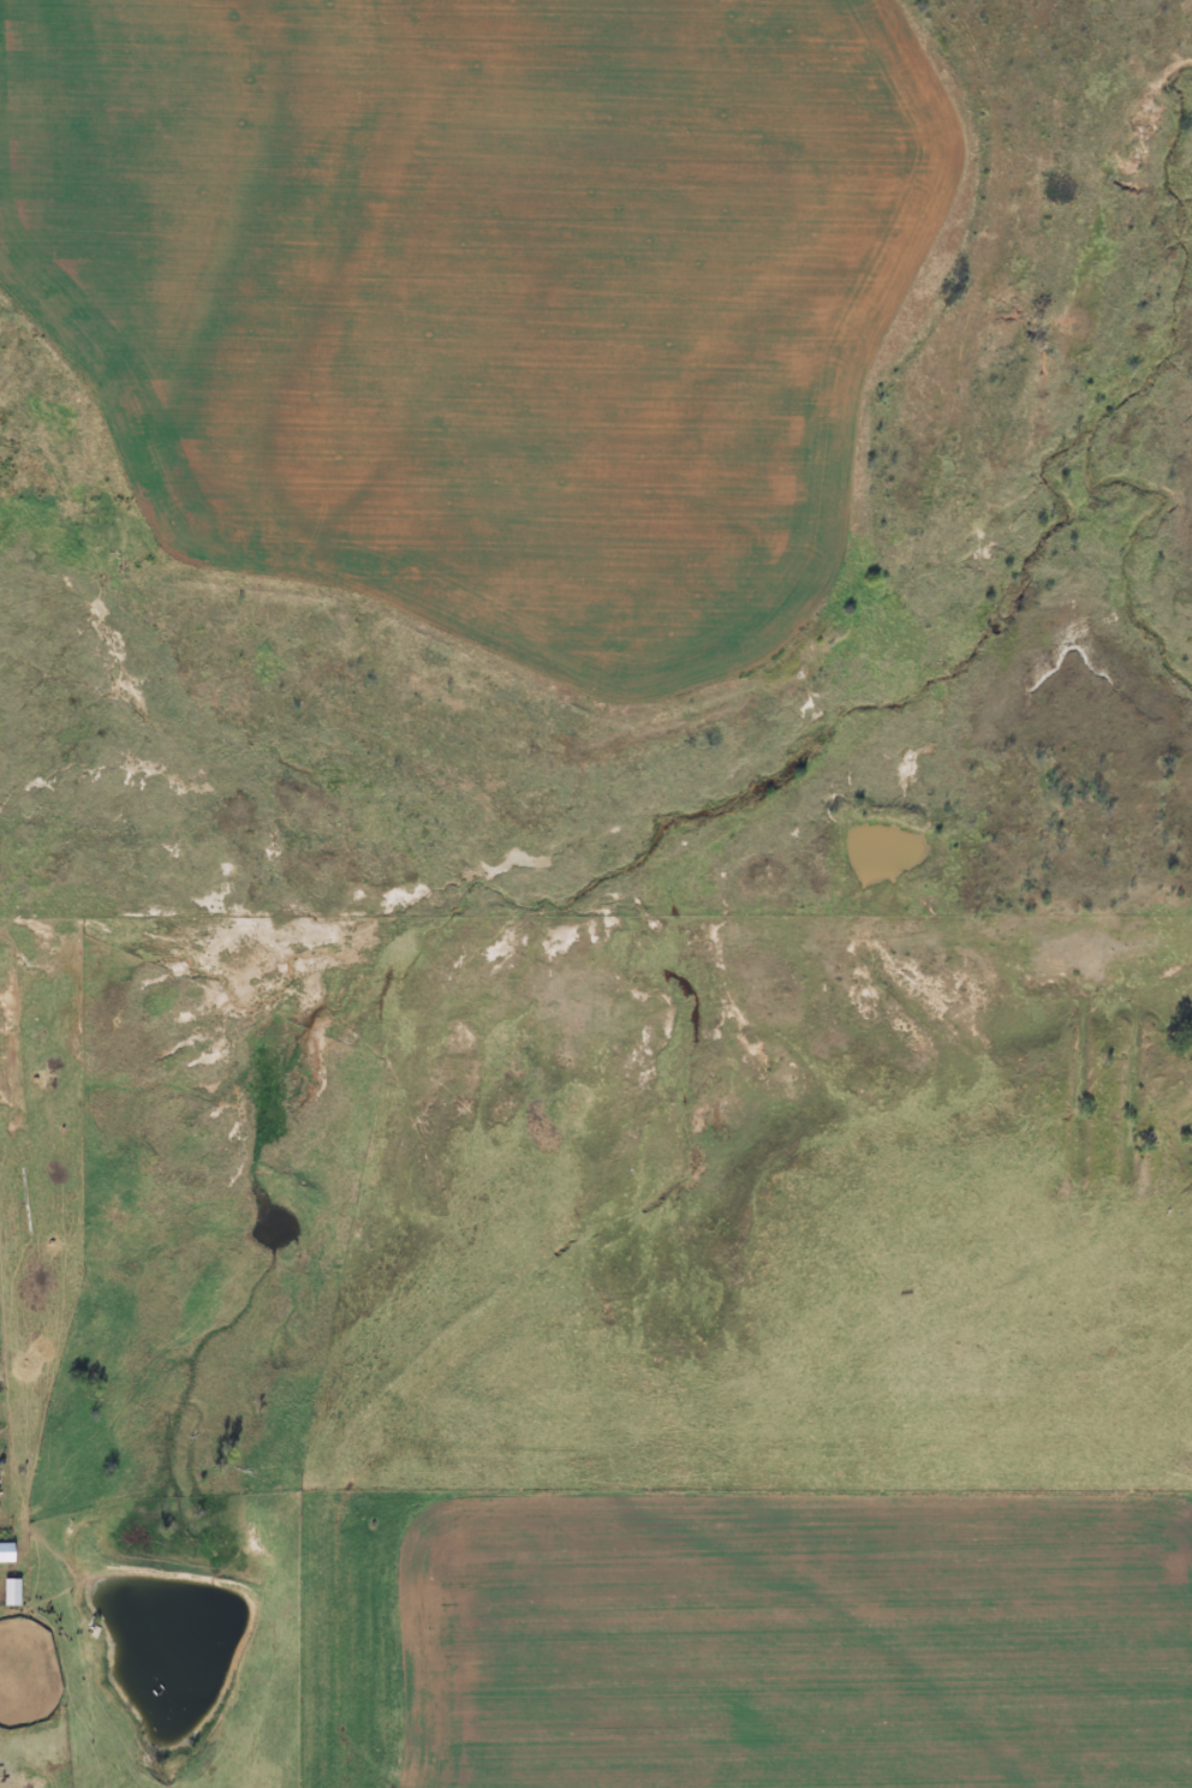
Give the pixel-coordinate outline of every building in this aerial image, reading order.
[(13,1545),(0,1545),(0,1564),(13,1564),(13,1545)] [(4,1607),(19,1607),(19,1581),(4,1581),(4,1607)]
